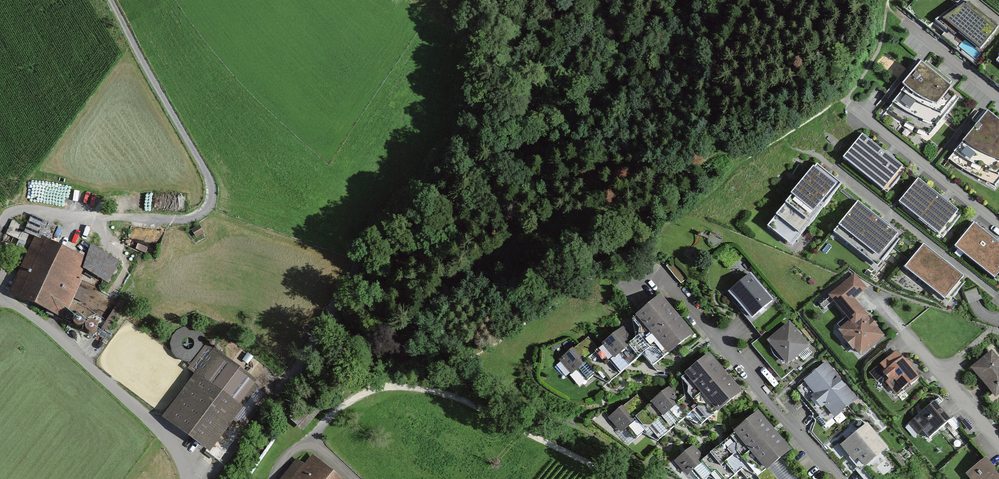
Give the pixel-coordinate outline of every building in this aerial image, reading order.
[(964,6),(943,21),(980,51),(996,31),(964,6)] [(948,84),(917,61),(880,110),(924,143),(953,104),(941,94),(948,84)] [(985,113),(949,157),(991,191),(998,181),(998,124),(985,113)] [(896,168),(857,135),(837,159),(877,192),(896,168)] [(835,185),(810,166),(761,227),(786,247),(835,185)] [(952,211),(913,179),(892,204),(930,236),(952,211)] [(891,235),(852,202),(830,228),(869,260),(891,235)] [(970,224),(948,250),(987,281),(998,266),(998,247),(970,224)] [(198,227),(189,231),(192,238),(201,234),(198,227)] [(55,320),(80,272),(100,285),(113,263),(86,247),(78,259),(37,237),(6,294),(55,320)] [(959,277),(919,244),(898,269),(938,302),(959,277)] [(751,274),(728,294),(751,321),(774,302),(751,274)] [(862,288),(852,276),(823,300),(843,324),(833,333),(853,356),(878,335),(849,300),(862,288)] [(965,292),(969,303),(981,298),(978,287),(965,292)] [(686,336),(655,298),(598,344),(589,332),(556,360),(576,384),(598,366),(608,378),(635,356),(645,369),(686,336)] [(807,348),(787,324),(762,344),(782,368),(807,348)] [(216,351),(160,418),(201,452),(257,385),(216,351)] [(968,370),(992,397),(998,391),(998,362),(990,352),(968,370)] [(699,427),(739,394),(708,357),(652,402),(643,391),(609,418),(629,442),(652,424),(662,436),(689,414),(699,427)] [(916,381),(897,357),(870,379),(877,389),(886,382),(896,396),(916,381)] [(853,399),(825,363),(795,387),(823,423),(853,399)] [(935,401),(908,424),(918,436),(922,433),(928,440),(952,421),(935,401)] [(754,413),(704,455),(694,442),(670,462),(682,476),(688,471),(695,478),(702,478),(707,475),(711,478),(726,478),(741,466),(751,477),(784,450),(754,413)] [(882,448),(864,426),(837,447),(855,470),(882,448)] [(310,459),(302,467),(294,460),(278,478),(334,478),(310,459)] [(965,478),(997,478),(984,463),(965,478)]
